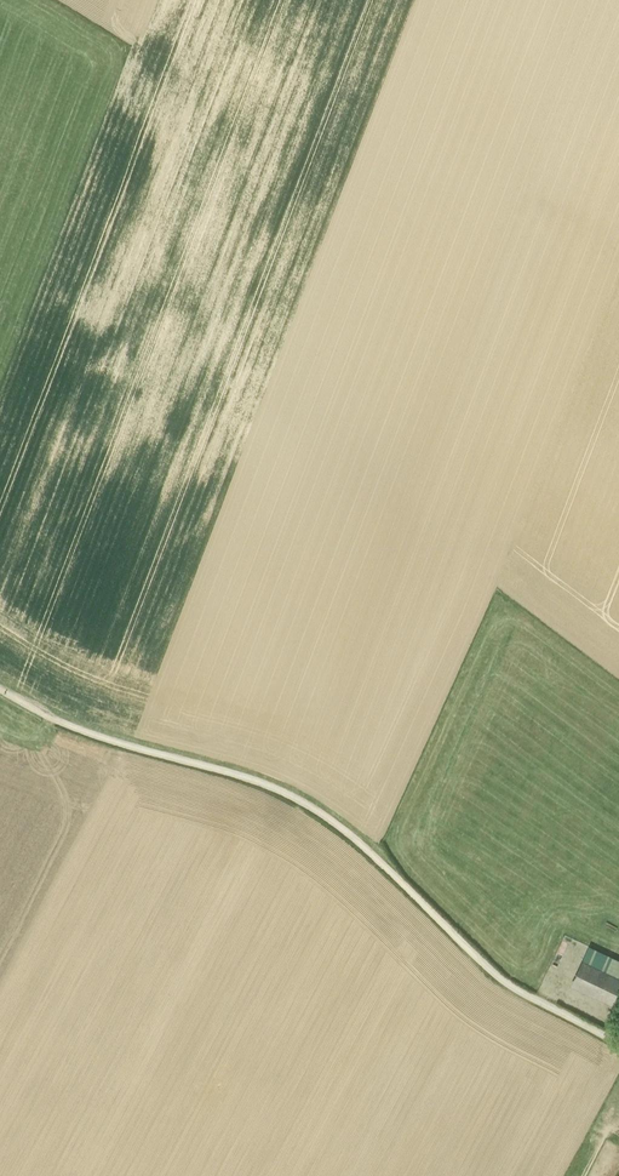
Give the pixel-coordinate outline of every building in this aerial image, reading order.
[(574,984),(612,1002),(618,987),(618,976),(584,959),(574,984)]
